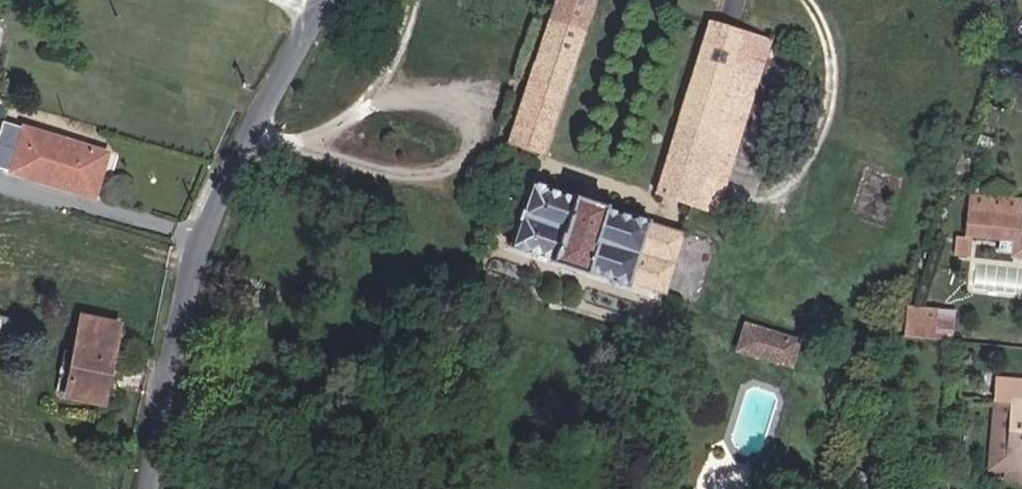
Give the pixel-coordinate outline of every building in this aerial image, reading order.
[(590,29),(600,0),(559,0),(516,130),(553,143),(590,29)] [(732,99),(781,113),(803,38),(718,10),(704,51),(665,179),(704,191),(732,99)] [(108,154),(117,156),(121,142),(39,117),(26,159),(98,182),(108,154)] [(98,182),(109,185),(117,156),(108,154),(98,182)] [(674,283),(693,220),(544,172),(523,235),(674,283)] [(1018,224),(1018,222),(1020,203),(972,200),(971,220),(1000,223),(998,239),(1012,240),(1013,224),(1018,224)] [(998,239),(1000,223),(971,220),(969,236),(998,239)] [(901,321),(934,324),(935,303),(904,297),(901,321)] [(83,380),(119,387),(135,310),(99,302),(83,380)] [(757,337),(788,346),(796,320),(764,312),(757,337)] [(788,346),(800,349),(807,324),(796,320),(788,346)] [(997,357),(989,448),(1011,450),(1021,451),(1021,359),(997,357)] [(1021,459),(1021,451),(1011,450),(1011,458),(1021,459)]
